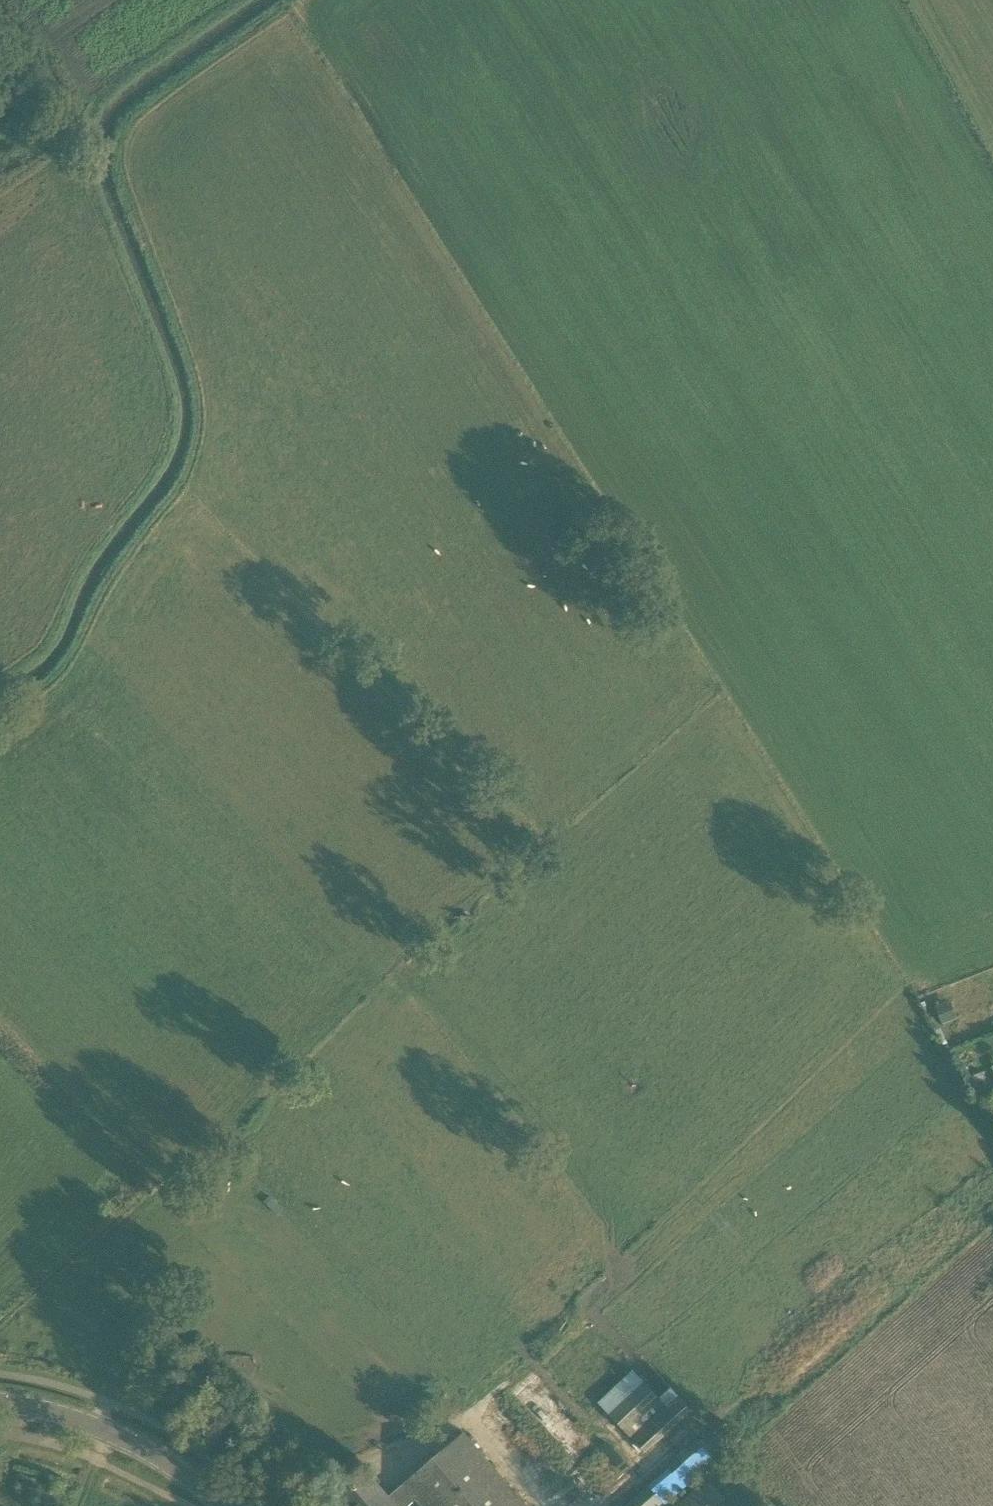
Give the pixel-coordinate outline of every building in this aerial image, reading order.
[(944,1023),(959,1019),(955,1001),(939,1005),(944,1023)] [(944,1027),(953,1046),(975,1036),(966,1018),(944,1027)] [(679,1423),(639,1377),(604,1408),(645,1453),(679,1423)] [(420,1505),(526,1505),(465,1434),(403,1486),(415,1500),(420,1505)] [(415,1500),(403,1486),(389,1499),(369,1474),(342,1497),(349,1505),(408,1505),(415,1500)] [(628,1505),(659,1505),(664,1502),(650,1486),(628,1505)]
